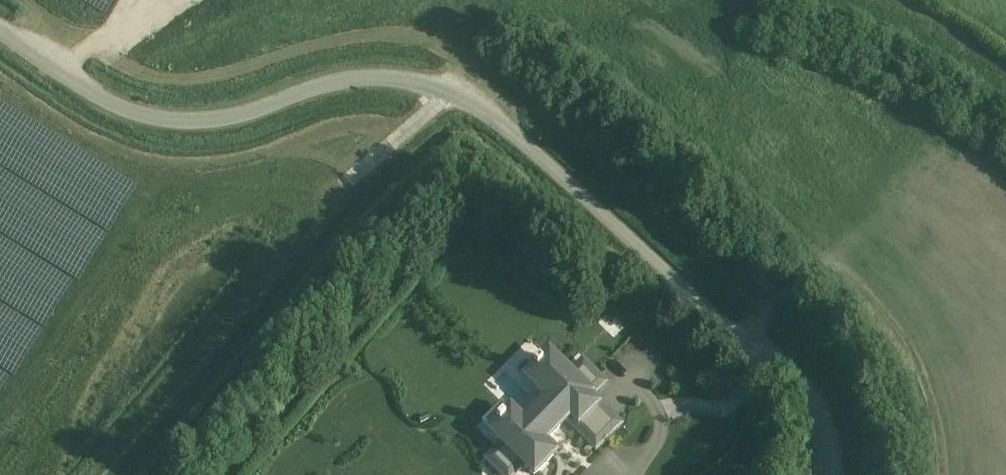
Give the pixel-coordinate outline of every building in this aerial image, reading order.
[(491,457),(508,474),(513,474),(525,463),(536,474),(556,455),(546,444),(571,420),(598,448),(622,427),(594,398),(608,385),(589,365),(575,378),(555,356),(546,365),(545,363),(539,369),(541,370),(532,378),(552,399),(526,424),(514,411),(507,418),(506,417),(500,422),(502,423),(494,430),(506,443),(491,457)]
